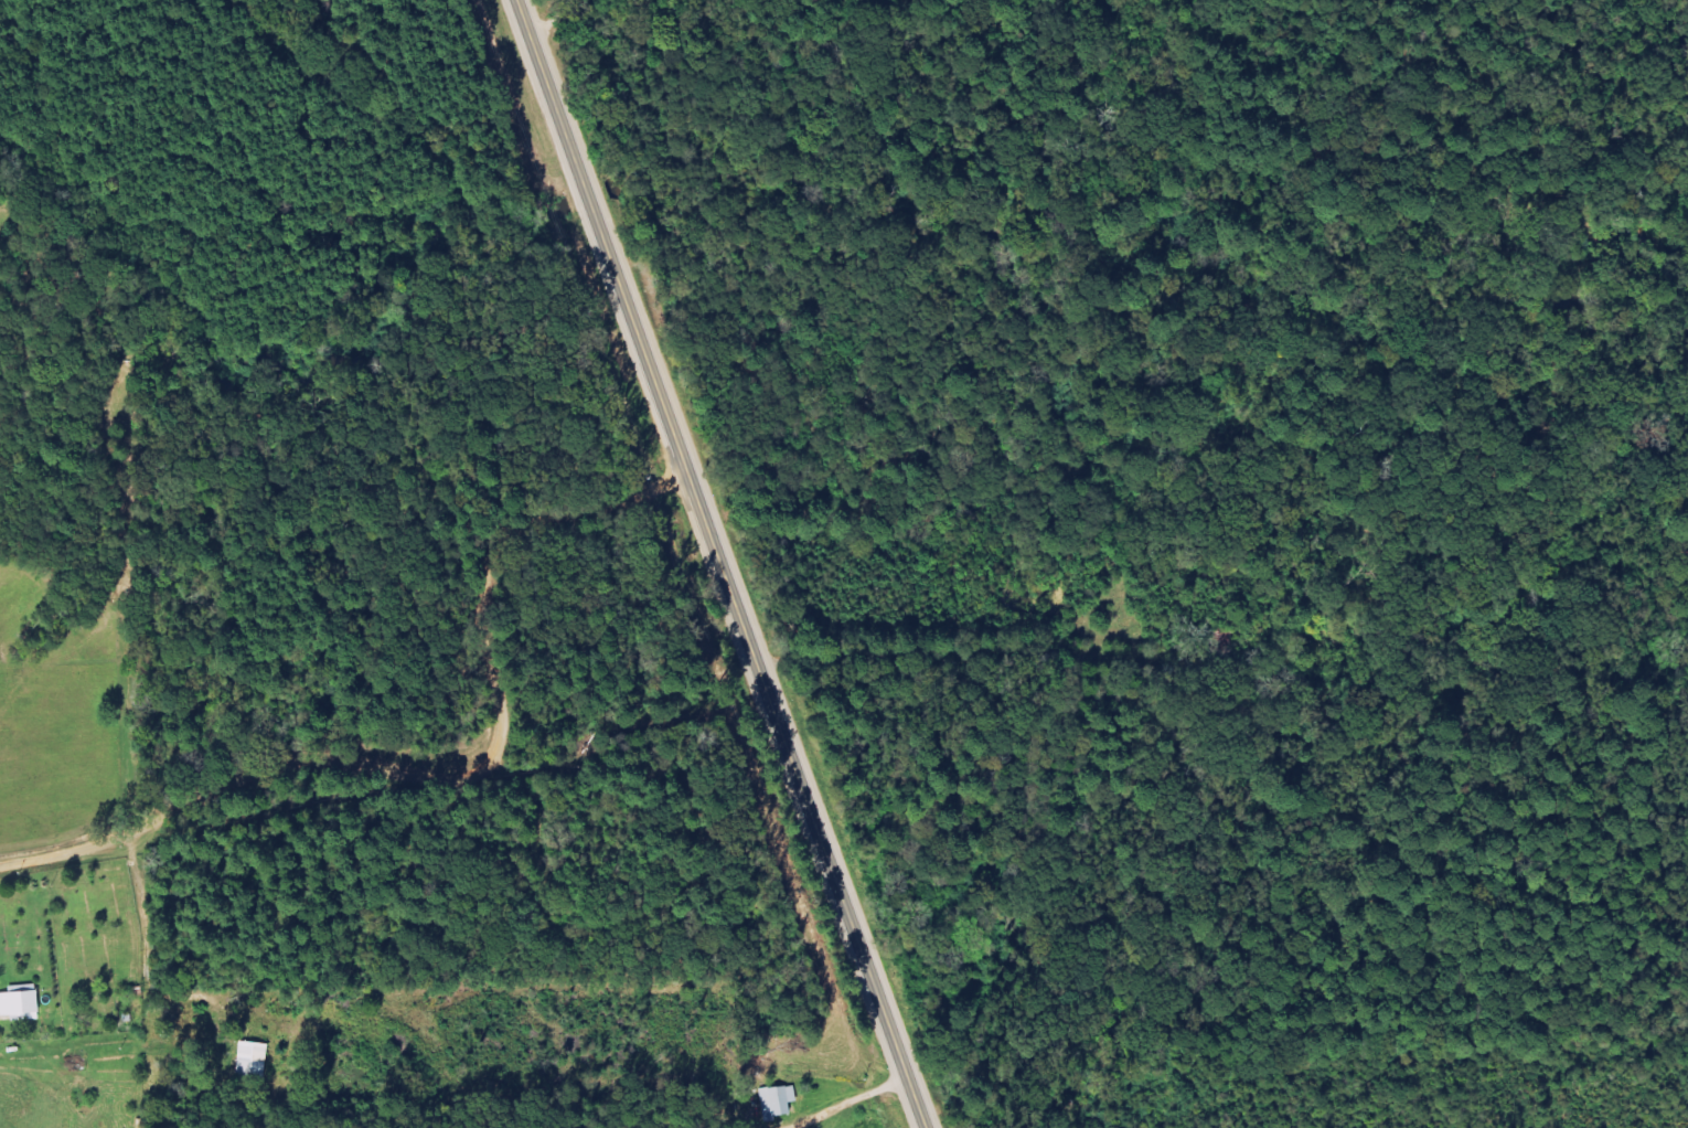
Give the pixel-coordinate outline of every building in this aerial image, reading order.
[(45,1012),(43,985),(13,987),(14,993),(3,994),(5,1016),(17,1015),(17,1020),(32,1019),(32,1013),(45,1012)] [(240,1075),(269,1079),(273,1045),(245,1041),(240,1075)] [(802,1102),(799,1085),(765,1091),(770,1121),(797,1115),(795,1103),(802,1102)]
